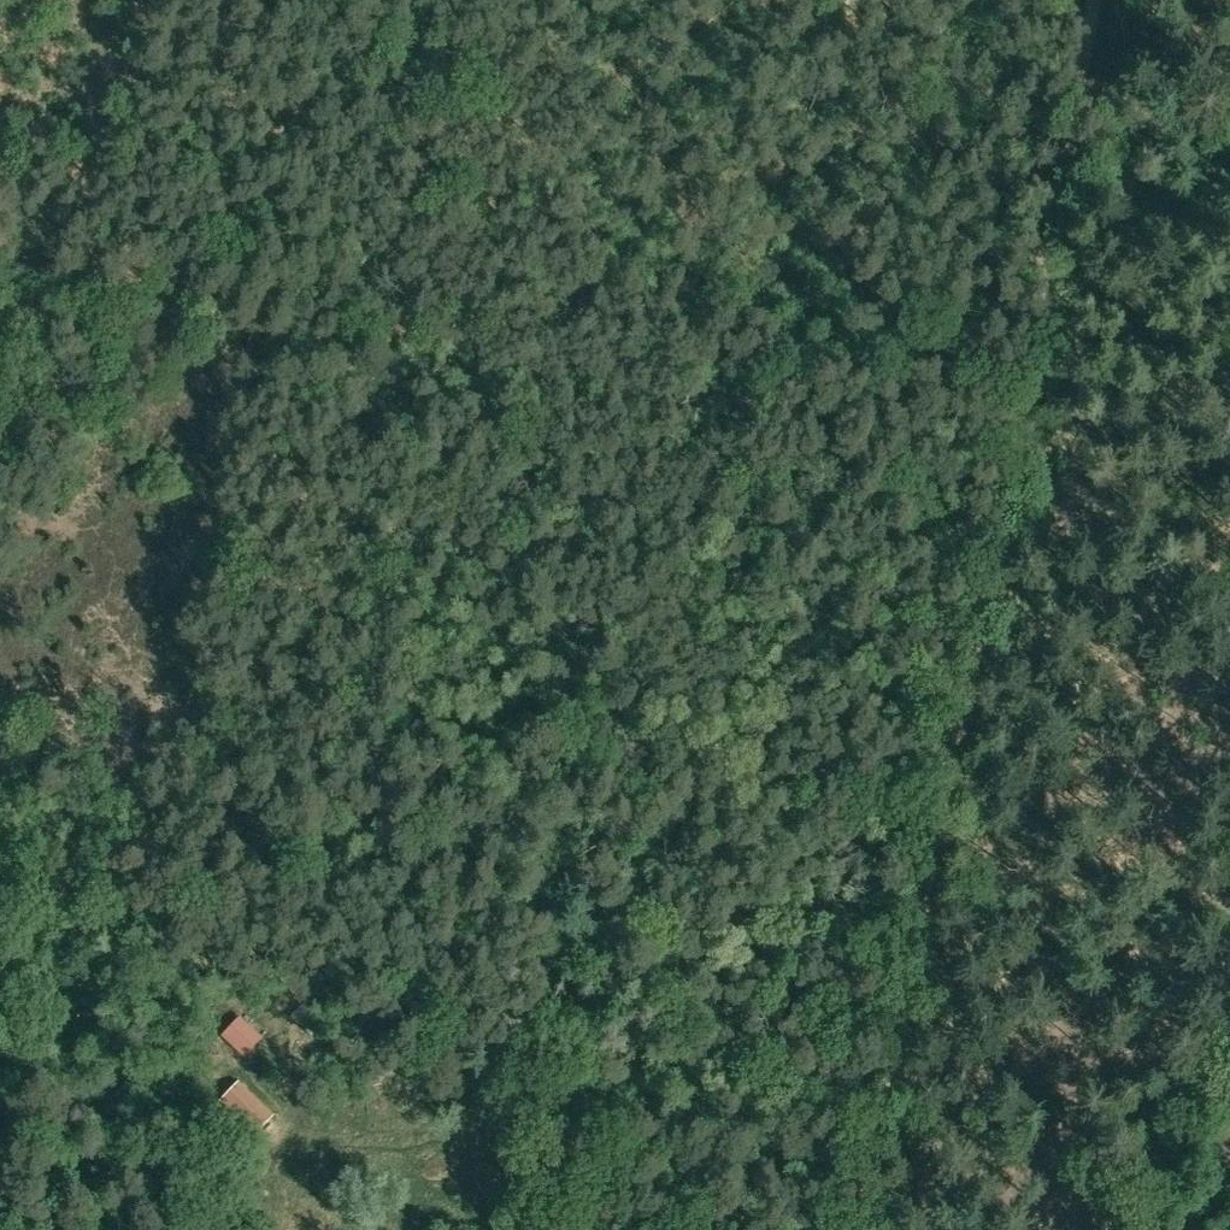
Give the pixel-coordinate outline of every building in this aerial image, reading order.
[(298,1023),(310,1035),(320,1025),(309,1013),(298,1023)] [(260,1039),(240,1020),(224,1037),(244,1056),(260,1039)] [(253,1131),(269,1114),(237,1082),(220,1098),(253,1131)]
